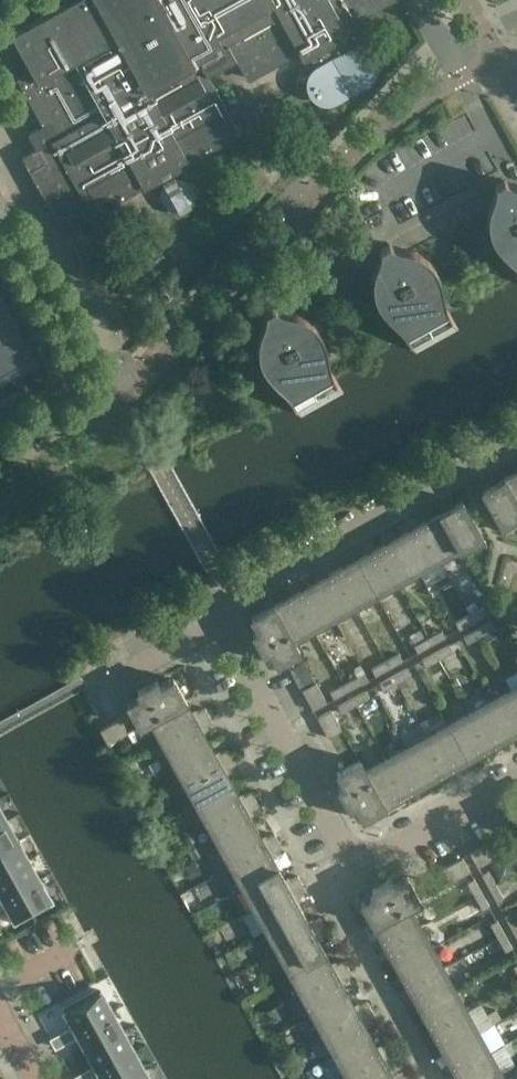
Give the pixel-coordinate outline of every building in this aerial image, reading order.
[(64,5),(63,4),(61,6),(61,7),(43,17),(42,16),(40,17),(40,18),(27,26),(27,25),(24,26),(24,27),(11,34),(31,70),(16,78),(43,127),(28,135),(36,149),(27,155),(22,158),(25,162),(24,162),(60,226),(63,231),(67,228),(68,229),(91,216),(144,187),(142,182),(148,179),(150,183),(180,166),(178,162),(185,158),(187,163),(240,134),(207,75),(236,59),(246,78),(253,74),(255,77),(300,53),(303,60),(310,57),(316,68),(315,69),(312,73),(309,83),(309,89),(315,98),(319,101),(329,104),(334,104),(369,85),(372,80),(375,70),(374,65),(369,55),(365,52),(355,49),(349,50),(342,39),(348,35),(345,28),(389,4),(387,0),(73,0),(64,5)] [(197,198),(188,182),(189,182),(190,181),(175,177),(174,175),(163,182),(163,183),(159,198),(160,198),(160,197),(169,213),(178,209),(180,213),(191,206),(189,203),(197,198)] [(511,184),(507,182),(504,180),(501,182),(503,185),(499,187),(498,184),(495,185),(495,188),(495,189),(495,191),(494,192),(494,194),(489,207),(488,210),(488,212),(488,213),(487,217),(487,218),(487,222),(488,225),(488,229),(489,232),(490,236),(492,239),(493,242),(495,245),(496,246),(500,250),(502,253),(506,256),(515,264),(516,266),(516,185),(511,184)] [(445,304),(443,291),(442,288),(442,286),(442,283),(441,279),(440,278),(439,274),(436,270),(434,267),(431,263),(427,259),(425,257),(422,255),(419,254),(416,252),(410,250),(395,247),(392,246),(389,244),(386,245),(388,249),(384,251),(382,247),(380,249),(380,252),(380,254),(379,255),(379,257),(375,268),(374,271),(373,274),(373,278),(372,279),(372,283),(372,286),(373,290),(373,293),(374,296),(375,300),(377,303),(379,306),(381,310),(385,314),(387,316),(391,319),(400,327),(402,329),(403,331),(405,335),(416,354),(459,330),(448,312),(446,308),(445,304)] [(330,368),(328,356),(328,354),(328,351),(327,347),(326,344),(324,339),(322,335),(319,330),(317,328),(314,324),(311,322),(308,320),(305,318),(302,316),(299,315),(295,314),(280,310),(276,309),(274,307),(271,309),(273,312),(269,314),(267,311),(265,312),(265,316),(265,317),(264,319),(264,321),(260,332),(259,336),(258,340),(258,341),(257,345),(257,348),(257,352),(258,355),(259,359),(259,360),(261,364),(262,367),(264,370),(267,374),(268,376),(270,378),(273,381),(277,384),(286,392),(288,394),(290,397),(301,417),(343,394),(333,375),(332,372),(330,368)] [(0,308),(0,372),(27,357),(23,350),(18,340),(0,308)] [(505,478),(516,501),(516,471),(505,478)] [(505,478),(482,491),(505,532),(516,526),(516,501),(505,478)] [(486,543),(462,501),(440,514),(460,550),(463,556),(486,543)] [(460,550),(440,514),(420,525),(440,561),(460,550)] [(440,561),(420,525),(399,536),(419,573),(440,561)] [(419,573),(399,536),(378,548),(398,584),(419,573)] [(398,584),(378,548),(357,560),(377,596),(398,584)] [(377,596),(357,560),(335,571),(356,608),(377,596)] [(356,608),(335,571),(315,583),(335,619),(356,608)] [(335,619),(315,583),(294,595),(314,631),(335,619)] [(314,631),(294,595),(274,605),(294,641),(314,631)] [(294,641),(274,605),(251,618),(258,631),(253,634),(264,655),(269,651),(277,665),(300,652),(294,641)] [(473,622),(487,614),(483,607),(469,615),(473,622)] [(459,630),(473,622),(469,615),(456,623),(459,630)] [(373,640),(362,618),(350,625),(361,646),(373,640)] [(481,636),(495,628),(491,621),(477,629),(481,636)] [(467,644),(481,636),(477,629),(463,637),(467,644)] [(432,645),(446,637),(442,630),(428,638),(432,645)] [(418,653),(432,645),(428,638),(414,646),(418,653)] [(440,659),(453,652),(450,645),(436,652),(440,659)] [(426,667),(440,659),(436,652),(422,660),(426,667)] [(389,668),(403,661),(399,654),(385,661),(389,668)] [(375,676),(389,668),(385,661),(371,669),(375,676)] [(397,683),(411,675),(407,668),(393,676),(397,683)] [(383,690),(397,683),(393,676),(379,683),(383,690)] [(348,691),(361,684),(358,677),(344,684),(348,691)] [(140,725),(150,720),(185,700),(174,679),(160,686),(157,680),(137,691),(140,697),(127,704),(140,725)] [(306,697),(320,689),(316,683),(302,690),(306,697)] [(334,699),(348,691),(344,684),(330,692),(334,699)] [(309,704),(323,696),(320,689),(306,697),(309,704)] [(511,690),(490,702),(510,738),(516,734),(516,701),(511,690)] [(355,706),(369,698),(365,691),(352,699),(355,706)] [(313,710),(327,703),(323,696),(309,704),(313,710)] [(341,713),(355,706),(352,699),(338,706),(341,713)] [(162,741),(209,715),(205,708),(193,714),(185,700),(150,720),(162,741)] [(510,738),(490,702),(469,713),(489,749),(510,738)] [(321,724),(335,717),(331,710),(317,718),(321,724)] [(489,749),(469,713),(448,725),(468,761),(489,749)] [(209,742),(201,728),(213,722),(209,715),(162,741),(173,762),(209,742)] [(325,731),(338,723),(335,717),(321,724),(325,731)] [(128,733),(120,719),(114,723),(121,737),(128,733)] [(121,737),(114,723),(107,727),(114,740),(121,737)] [(328,738),(342,730),(338,723),(325,731),(328,738)] [(468,761),(448,725),(427,737),(447,773),(468,761)] [(114,740),(107,727),(100,730),(108,744),(114,740)] [(447,773),(427,737),(406,748),(426,784),(447,773)] [(185,783),(232,757),(228,750),(217,756),(209,742),(173,762),(185,783)] [(426,784),(406,748),(386,760),(405,795),(426,784)] [(232,784),(224,770),(236,764),(232,757),(185,783),(196,804),(232,784)] [(385,807),(366,771),(360,760),(337,773),(344,786),(338,789),(349,809),(355,806),(362,819),(385,807)] [(405,795),(386,760),(366,771),(385,807),(405,795)] [(208,825),(255,799),(252,792),(240,799),(232,784),(196,804),(208,825)] [(255,826),(250,816),(248,813),(259,806),(255,799),(208,825),(220,846),(255,826)] [(18,839),(7,819),(0,823),(0,849),(18,839)] [(231,867),(278,841),(275,834),(263,840),(255,826),(220,846),(231,867)] [(28,859),(18,839),(0,849),(0,875),(28,859)] [(278,868),(273,858),(271,854),(282,848),(278,841),(231,867),(243,888),(278,868)] [(498,857),(490,843),(484,846),(491,860),(498,857)] [(491,860),(484,846),(477,850),(484,864),(491,860)] [(484,864),(477,850),(470,854),(478,868),(484,864)] [(470,872),(463,858),(456,861),(464,875),(470,872)] [(39,879),(28,859),(0,875),(0,894),(1,895),(3,899),(39,879)] [(464,875),(456,861),(449,865),(457,879),(464,875)] [(457,879),(449,865),(443,869),(450,883),(457,879)] [(254,909),(301,883),(298,876),(286,882),(278,868),(243,888),(254,909)] [(496,884),(488,870),(481,874),(489,888),(496,884)] [(410,906),(420,900),(408,877),(394,885),(391,879),(371,890),(374,896),(361,903),(374,926),(410,906)] [(482,892),(474,878),(467,882),(475,896),(482,892)] [(14,919),(51,899),(39,879),(3,899),(5,903),(14,919)] [(301,910),(294,896),(305,890),(301,883),(254,909),(266,930),(301,910)] [(504,898),(496,884),(489,888),(497,902),(504,898)] [(489,906),(482,892),(475,896),(482,910),(489,906)] [(385,946),(421,926),(410,906),(374,926),(385,946)] [(277,951),(325,925),(321,918),(309,924),(301,910),(266,930),(277,951)] [(511,912),(504,916),(512,930),(516,927),(516,922),(511,912)] [(505,934),(497,920),(490,924),(498,938),(505,934)] [(325,952),(319,942),(317,938),(328,932),(325,925),(277,951),(289,972),(325,952)] [(432,947),(421,926),(385,946),(396,966),(432,947)] [(512,948),(505,934),(498,938),(505,952),(512,948)] [(444,967),(432,947),(396,966),(408,987),(444,967)] [(301,993),(348,967),(344,960),(333,966),(325,952),(289,972),(301,993)] [(348,994),(342,984),(340,980),(352,974),(348,967),(301,993),(312,1014),(348,994)] [(456,989),(444,967),(408,987),(420,1009),(456,989)] [(76,1030),(112,1010),(101,989),(65,1009),(74,1026),(76,1030)] [(467,1010),(456,989),(420,1009),(431,1030),(467,1010)] [(324,1035),(371,1008),(367,1002),(356,1008),(348,994),(312,1014),(324,1035)] [(371,1036),(365,1026),(363,1022),(375,1015),(371,1008),(324,1035),(335,1055),(371,1036)] [(87,1050),(123,1030),(112,1010),(76,1030),(78,1034),(87,1050)] [(479,1031),(467,1010),(431,1030),(443,1050),(479,1031)] [(67,1040),(78,1034),(76,1030),(74,1026),(63,1033),(67,1040)] [(98,1070),(134,1050),(123,1030),(87,1050),(96,1066),(98,1070)] [(490,1052),(479,1031),(443,1050),(454,1072),(490,1052)] [(56,1046),(67,1040),(63,1033),(52,1039),(56,1046)] [(347,1076),(394,1050),(390,1043),(379,1050),(371,1036),(335,1055),(347,1076)] [(145,1069),(134,1050),(98,1070),(100,1074),(103,1078),(128,1078),(145,1069)] [(386,1064),(398,1057),(394,1050),(347,1076),(348,1078),(391,1078),(394,1078),(386,1064)] [(490,1052),(454,1072),(458,1078),(493,1078),(502,1074),(490,1052)] [(100,1074),(98,1070),(96,1066),(84,1072),(88,1078),(90,1078),(100,1074)] [(145,1069),(128,1078),(150,1078),(145,1069)]
